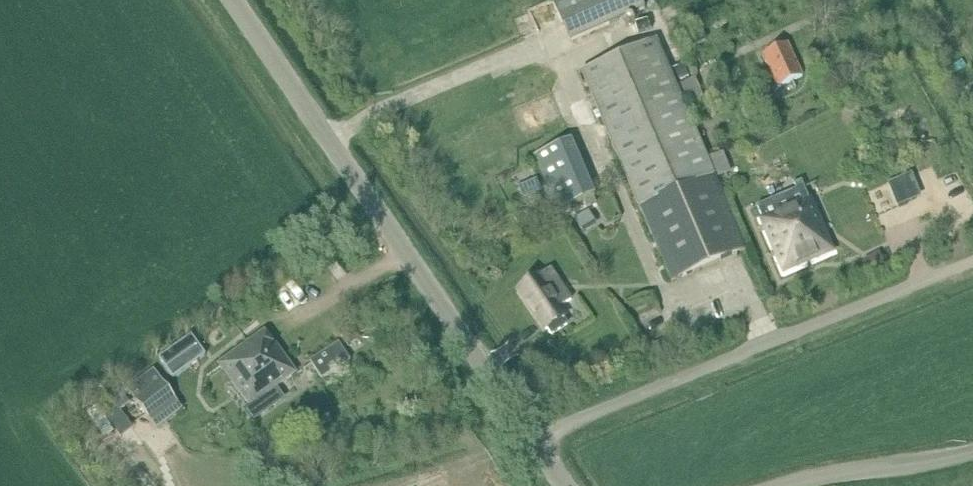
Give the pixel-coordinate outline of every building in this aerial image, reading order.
[(551,1),(569,42),(645,8),(642,0),(553,0),(551,1)] [(655,37),(581,70),(673,278),(746,246),(655,37)] [(804,77),(788,44),(763,56),(778,89),(804,77)] [(703,96),(695,78),(678,85),(686,104),(689,102),(695,116),(705,111),(700,98),(703,96)] [(804,185),(758,205),(764,218),(762,218),(785,271),(835,249),(812,197),(809,198),(804,185)] [(549,270),(520,289),(544,327),(546,325),(550,331),(564,322),(561,318),(563,316),(558,308),(569,301),(549,270)] [(266,333),(221,365),(249,406),(245,409),(252,419),(272,404),(271,403),(282,395),(277,388),(296,374),(266,333)] [(192,337),(160,359),(174,379),(206,356),(192,337)] [(340,343),(310,361),(322,380),(351,361),(340,343)] [(153,369),(127,389),(156,429),(182,409),(153,369)] [(99,407),(88,414),(92,420),(104,439),(114,433),(99,407)] [(92,420),(84,424),(96,444),(104,439),(92,420)] [(303,464),(292,471),(298,480),(308,473),(303,464)]
